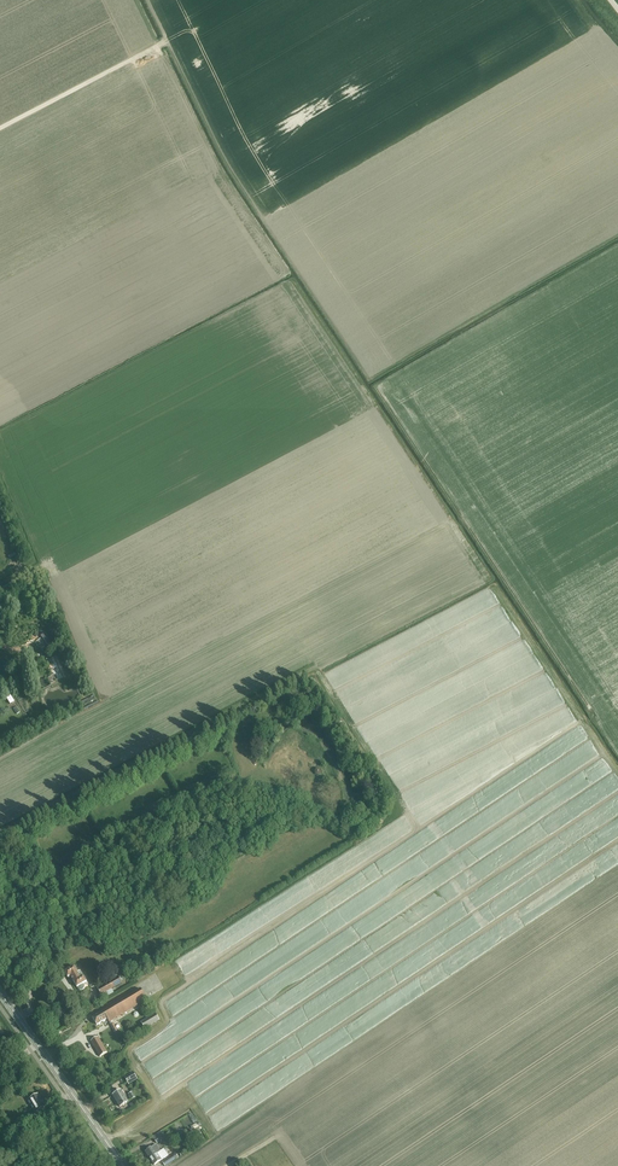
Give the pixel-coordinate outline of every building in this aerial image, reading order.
[(258,192),(266,184),(262,179),(253,187),(258,192)] [(52,642),(44,633),(41,636),(48,645),(52,642)] [(80,971),(78,972),(75,966),(65,972),(68,978),(71,977),(74,982),(77,988),(78,989),(80,990),(82,990),(84,989),(85,987),(84,986),(83,984),(87,982),(83,976),(80,971)] [(98,990),(103,999),(114,993),(112,990),(121,984),(120,982),(123,980),(121,976),(98,990)] [(107,1019),(109,1023),(147,1001),(141,990),(93,1018),(97,1025),(107,1019)] [(141,1023),(145,1030),(160,1021),(156,1015),(141,1023)] [(91,1042),(100,1058),(108,1053),(99,1038),(91,1042)] [(125,1078),(129,1085),(138,1080),(133,1073),(125,1078)] [(113,1096),(120,1107),(128,1102),(121,1091),(113,1096)] [(29,1099),(37,1112),(45,1107),(38,1094),(29,1099)] [(152,1137),(156,1144),(164,1139),(160,1132),(152,1137)] [(149,1158),(160,1151),(156,1145),(152,1147),(145,1152),(149,1158)] [(160,1151),(149,1158),(154,1165),(168,1155),(164,1149),(160,1151)] [(165,1165),(166,1165),(176,1160),(173,1155),(162,1162),(165,1165)]
